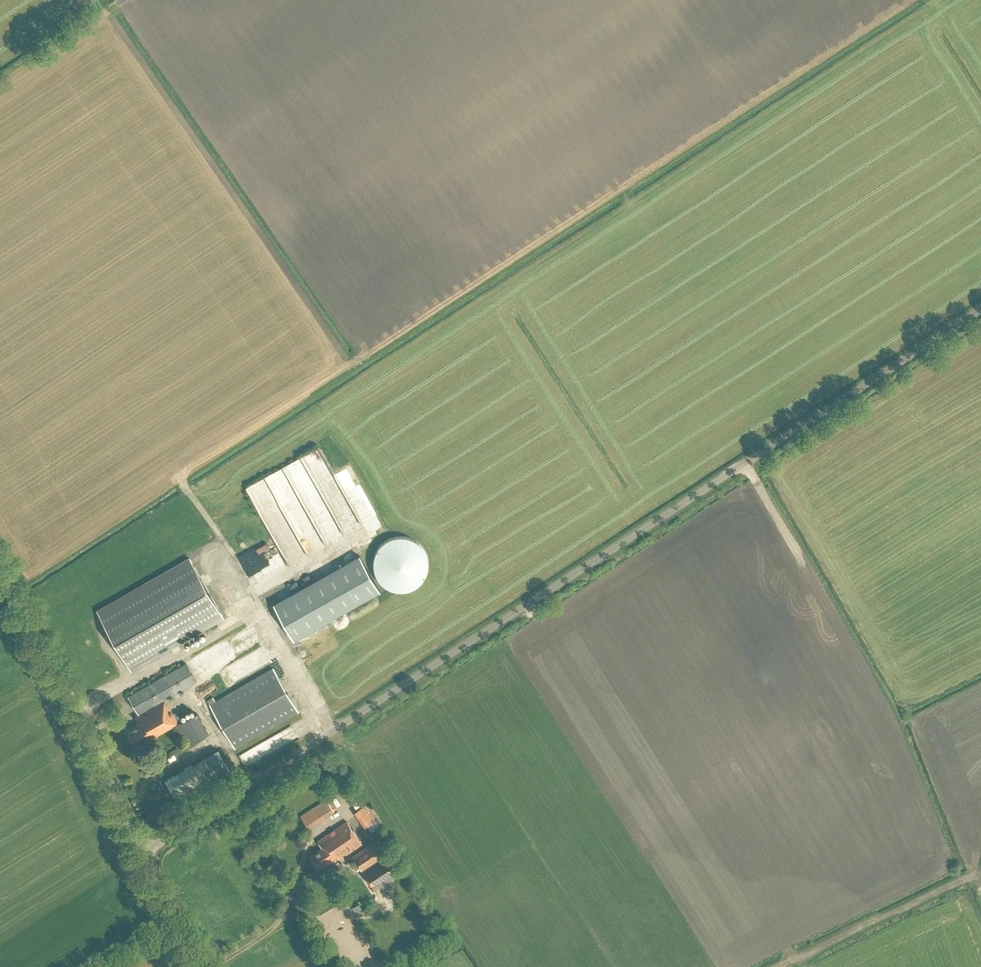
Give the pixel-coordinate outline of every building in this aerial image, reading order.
[(324,446),(249,482),(270,524),(290,514),(293,522),(314,512),(317,519),(332,511),(336,520),(356,510),(324,446)] [(382,538),(383,585),(432,584),(432,545),(404,545),(404,538),(382,538)] [(251,556),(256,563),(264,558),(258,550),(251,556)] [(293,639),(380,590),(359,553),(273,602),(293,639)] [(223,616),(200,576),(189,557),(97,610),(108,629),(131,668),(223,616)] [(222,641),(192,657),(200,671),(209,667),(210,669),(232,658),(222,641)] [(148,737),(149,739),(175,724),(187,744),(208,732),(196,712),(178,722),(164,698),(196,680),(186,662),(128,695),(138,713),(135,715),(140,723),(126,730),(134,745),(148,737)] [(273,667),(210,704),(235,747),(298,710),(273,667)] [(218,748),(191,763),(165,779),(177,800),(230,770),(218,748)] [(330,795),(303,811),(310,824),(338,808),(330,795)] [(380,826),(365,804),(354,811),(364,826),(366,825),(371,832),(380,826)] [(362,843),(346,820),(317,839),(323,847),(310,855),(318,867),(330,859),(331,861),(339,856),(340,857),(362,843)] [(373,841),(352,856),(361,869),(382,855),(373,841)] [(372,885),(395,869),(388,858),(364,873),(372,885)]
